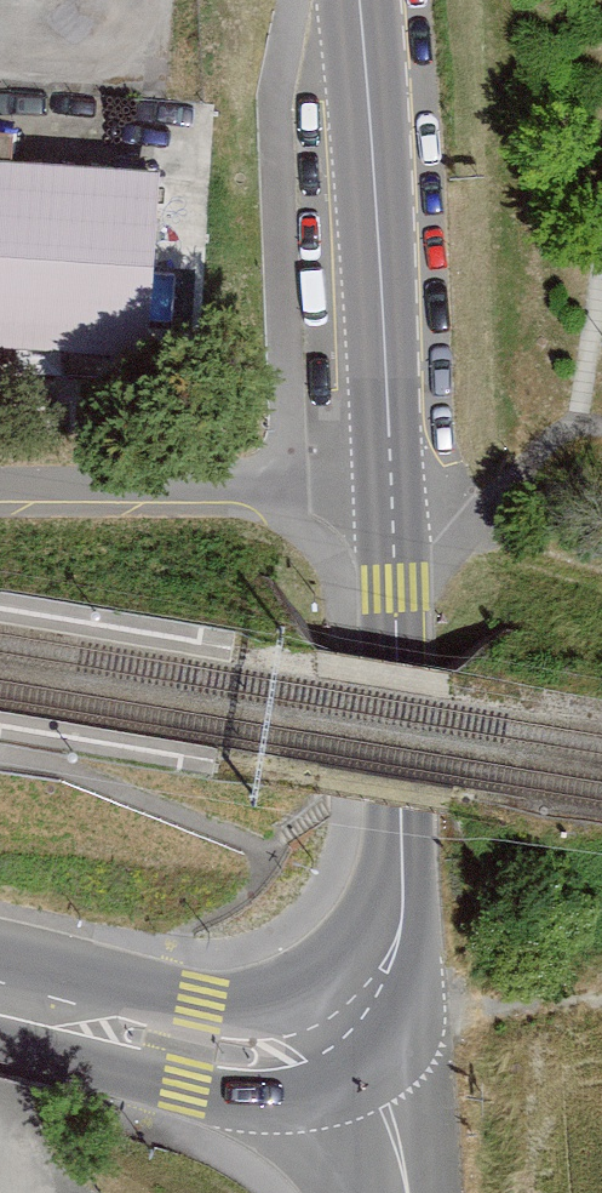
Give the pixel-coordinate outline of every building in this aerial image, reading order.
[(134,333),(147,169),(0,157),(0,322),(134,333)]
